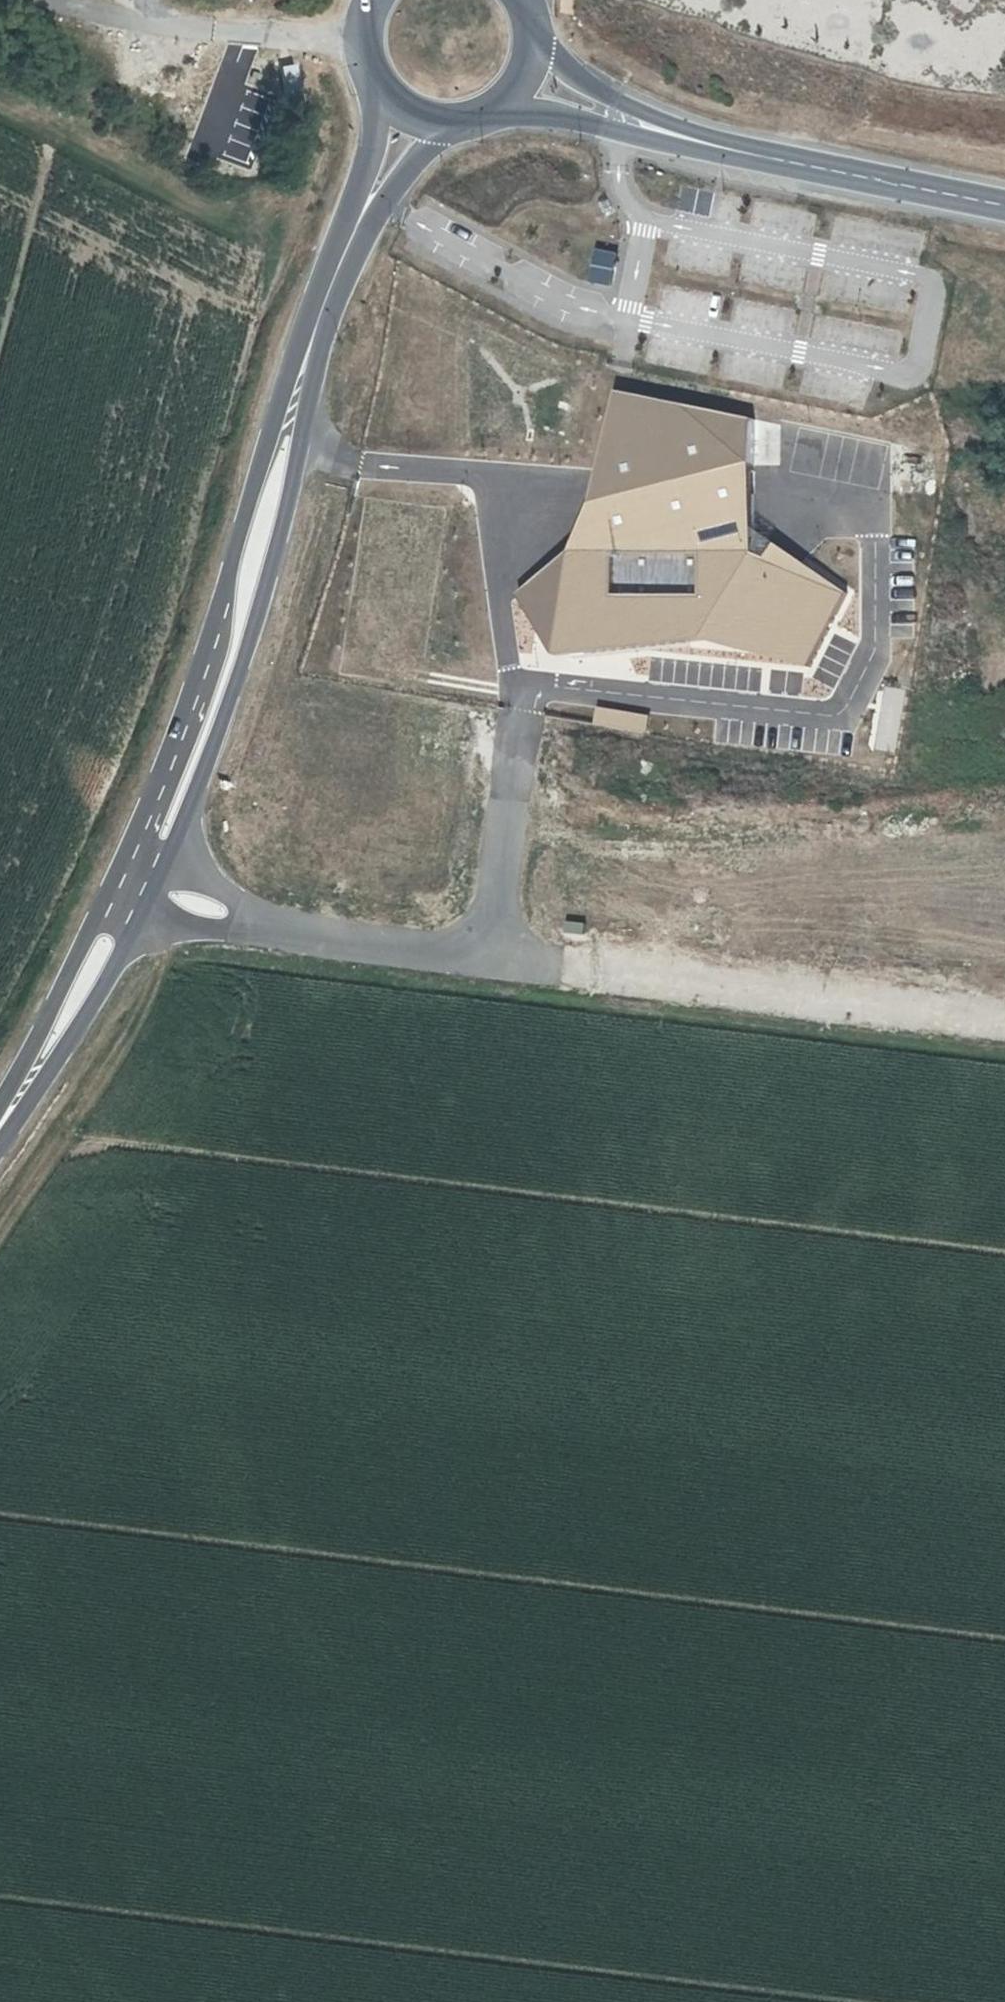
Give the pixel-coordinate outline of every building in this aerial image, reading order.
[(299,77),(297,64),(284,67),(286,80),(299,77)] [(263,75),(254,72),(252,77),(261,81),(263,75)] [(597,253),(594,284),(616,286),(619,255),(597,253)] [(755,422),(618,390),(593,503),(574,553),(521,595),(557,656),(703,639),(810,666),(851,593),(753,527),(755,422)] [(584,925),(564,922),(563,932),(583,934),(584,925)]
